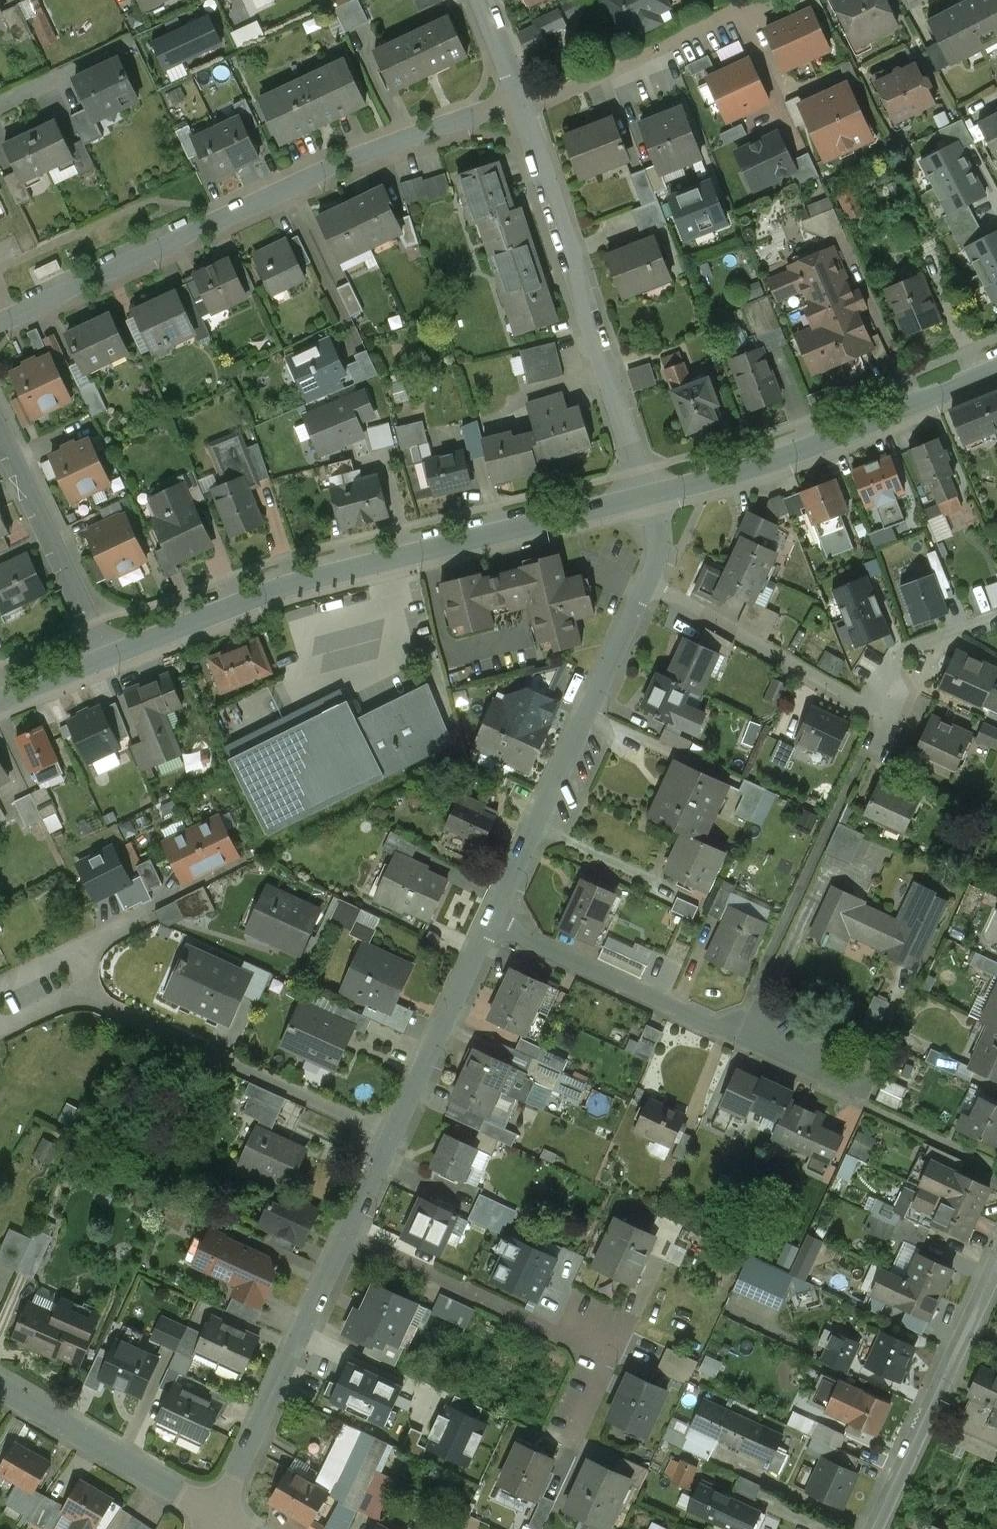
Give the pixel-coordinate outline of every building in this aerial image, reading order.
[(25,2),(46,45),(58,39),(39,0),(28,0),(25,2)] [(144,10),(164,0),(139,0),(144,10)] [(334,9),(345,32),(369,21),(358,0),(353,0),(351,1),(338,7),(334,9)] [(418,12),(442,0),(413,0),(418,12)] [(618,32),(631,25),(636,34),(654,25),(649,16),(667,7),(663,0),(602,0),(618,32)] [(794,4),(799,15),(811,10),(814,15),(825,10),(820,0),(790,0),(794,4)] [(856,47),(898,27),(886,2),(886,0),(833,0),(856,47)] [(928,21),(939,42),(950,65),(951,66),(996,42),(996,1),(996,0),(968,0),(928,21)] [(18,5),(2,12),(3,15),(15,41),(32,34),(18,5)] [(799,15),(789,20),(807,60),(829,50),(814,15),(811,10),(799,15)] [(556,12),(531,23),(537,37),(562,25),(556,12)] [(210,16),(153,43),(166,72),(224,45),(210,16)] [(449,17),(374,52),(393,90),(424,76),(436,71),(436,70),(467,55),(449,17)] [(807,60),(789,20),(766,31),(784,71),(807,60)] [(719,49),(721,57),(744,50),(741,41),(719,49)] [(950,65),(939,42),(926,48),(938,71),(950,65)] [(709,56),(688,66),(693,76),(714,66),(709,56)] [(119,59),(75,80),(88,108),(92,116),(93,116),(96,120),(138,100),(119,59)] [(750,60),(708,79),(710,82),(718,100),(759,81),(750,60)] [(903,70),(899,69),(895,71),(894,74),(876,83),(883,97),(881,101),(885,102),(887,105),(886,109),(890,111),(896,123),(914,114),(917,116),(921,114),(922,110),(935,104),(928,89),(932,87),(928,79),(924,78),(923,78),(915,64),(903,70)] [(332,66),(273,94),(276,99),(262,106),(280,144),(366,104),(348,66),(335,72),(332,66)] [(759,81),(718,100),(728,122),(769,102),(759,81)] [(710,82),(699,87),(707,105),(718,100),(710,82)] [(806,103),(800,105),(808,122),(826,161),(874,139),(866,124),(867,124),(862,115),(861,115),(847,84),(806,103)] [(799,96),(785,103),(797,127),(808,122),(800,105),(806,103),(799,96)] [(259,127),(246,99),(233,105),(239,118),(240,117),(247,132),(259,127)] [(92,116),(88,108),(71,116),(83,140),(85,145),(103,137),(96,120),(93,116),(92,116)] [(682,109),(641,125),(657,165),(660,174),(661,173),(701,158),(682,109)] [(978,125),(996,161),(996,115),(978,125)] [(247,132),(240,117),(239,118),(217,128),(236,169),(259,157),(247,132)] [(614,119),(563,139),(579,179),(599,172),(598,168),(625,157),(622,150),(626,149),(614,119)] [(55,120),(42,126),(42,128),(31,133),(49,172),(73,160),(74,160),(68,147),(55,120)] [(949,148),(959,143),(963,150),(975,144),(963,120),(940,131),(949,148)] [(742,124),(720,135),(726,145),(747,135),(742,124)] [(189,126),(176,132),(189,159),(200,154),(193,140),(195,139),(189,126)] [(195,139),(193,140),(200,154),(212,179),(236,169),(217,128),(195,139)] [(49,172),(31,133),(19,139),(18,137),(5,144),(17,171),(23,184),(25,183),(49,172)] [(777,134),(737,153),(748,176),(754,173),(761,187),(791,172),(788,165),(792,163),(792,161),(791,162),(783,146),(784,146),(784,144),(783,145),(777,134)] [(83,140),(68,147),(74,160),(73,160),(81,177),(96,169),(85,145),(83,140)] [(922,162),(936,189),(973,169),(963,150),(959,143),(949,148),(922,162)] [(498,163),(457,176),(473,224),(481,222),(513,211),(498,163)] [(657,165),(646,169),(655,194),(668,189),(661,173),(660,174),(657,165)] [(646,169),(630,175),(641,206),(658,200),(655,194),(646,169)] [(949,214),(949,215),(969,205),(987,196),(973,169),(936,189),(949,214)] [(23,184),(17,171),(3,178),(17,207),(32,199),(25,183),(23,184)] [(445,174),(423,181),(428,198),(430,202),(452,195),(445,174)] [(422,177),(400,184),(407,205),(428,198),(423,181),(422,177)] [(711,183),(671,199),(687,239),(727,224),(711,183)] [(848,185),(836,191),(841,203),(854,197),(848,185)] [(384,186),(372,192),(372,193),(350,204),(370,247),(372,247),(369,241),(382,235),(385,240),(399,234),(403,232),(397,220),(390,207),(393,205),(384,186)] [(854,197),(841,203),(849,219),(861,214),(854,197)] [(641,206),(631,210),(640,235),(667,225),(658,200),(641,206)] [(350,204),(318,219),(339,262),(341,261),(338,256),(353,249),(355,254),(370,247),(350,204)] [(967,250),(966,248),(986,238),(969,205),(949,215),(949,214),(945,216),(963,251),(967,250)] [(557,322),(520,209),(513,211),(481,222),(518,334),(557,322)] [(825,212),(802,221),(805,229),(825,238),(830,226),(825,212)] [(410,216),(397,220),(403,232),(399,234),(406,248),(419,244),(410,216)] [(980,275),(996,267),(996,232),(986,238),(966,248),(967,250),(980,275)] [(311,262),(298,236),(287,241),(300,268),(311,262)] [(655,240),(609,258),(624,298),(640,292),(639,288),(669,277),(655,240)] [(300,268),(287,241),(275,247),(273,246),(267,249),(266,251),(255,257),(270,289),(283,282),(286,288),(305,278),(300,268)] [(829,250),(810,259),(807,251),(793,257),(797,268),(779,276),(787,296),(804,289),(813,309),(807,311),(815,329),(856,311),(866,307),(859,291),(851,294),(847,284),(845,285),(829,250)] [(253,283),(240,255),(229,260),(242,288),(253,283)] [(229,260),(217,266),(214,264),(208,267),(207,270),(196,275),(211,307),(224,301),(226,306),(246,297),(242,288),(229,260)] [(994,302),(996,300),(996,267),(980,275),(994,302)] [(920,279),(885,295),(905,340),(940,324),(920,279)] [(349,282),(337,288),(351,317),(363,311),(349,282)] [(175,293),(135,312),(154,352),(171,344),(169,339),(205,323),(187,284),(173,290),(175,293)] [(770,301),(744,311),(757,342),(782,332),(770,301)] [(856,311),(826,324),(842,361),(871,349),(872,348),(868,338),(856,311)] [(109,316),(69,336),(83,366),(107,355),(110,360),(126,352),(109,316)] [(734,324),(723,329),(726,337),(741,331),(740,327),(734,324)] [(815,329),(798,337),(814,372),(826,367),(827,368),(842,361),(826,324),(815,329)] [(741,331),(726,337),(725,344),(734,364),(762,352),(759,345),(752,348),(747,335),(741,331)] [(889,358),(878,334),(868,338),(872,348),(871,349),(877,363),(889,358)] [(55,335),(44,340),(51,355),(53,358),(63,353),(55,335)] [(330,340),(289,360),(304,392),(327,382),(328,382),(346,373),(330,340)] [(555,342),(520,351),(528,383),(540,380),(541,382),(564,376),(555,342)] [(762,352),(734,364),(754,414),(783,402),(762,352)] [(63,353),(53,358),(57,367),(67,362),(63,353)] [(51,355),(37,361),(36,358),(25,364),(26,366),(12,373),(23,397),(26,404),(31,413),(39,409),(42,414),(64,404),(61,399),(70,395),(57,367),(53,358),(51,355)] [(681,355),(665,361),(669,371),(685,365),(681,355)] [(649,364),(628,371),(634,391),(656,384),(649,364)] [(685,365),(669,371),(677,391),(694,384),(687,364),(685,365)] [(694,384),(677,391),(693,432),(720,422),(715,409),(719,407),(708,379),(694,384)] [(94,382),(80,389),(93,417),(108,410),(94,382)] [(327,382),(304,392),(309,403),(333,393),(328,382),(327,382)] [(951,410),(966,445),(996,432),(996,392),(951,410)] [(364,393),(332,406),(333,411),(308,421),(320,450),(342,441),(343,443),(363,435),(357,421),(373,414),(364,393)] [(563,394),(528,405),(537,435),(545,460),(563,454),(563,453),(590,445),(590,446),(592,446),(580,408),(569,412),(563,394)] [(23,397),(12,402),(15,409),(26,404),(23,397)] [(26,404),(15,409),(24,427),(35,422),(31,413),(26,404)] [(422,421),(397,428),(402,449),(422,444),(428,443),(422,421)] [(240,433),(229,437),(225,446),(220,448),(218,454),(224,469),(222,474),(226,485),(213,490),(213,491),(245,478),(249,488),(253,487),(255,481),(257,482),(270,477),(258,443),(246,448),(240,433)] [(514,440),(513,434),(483,442),(493,482),(538,470),(536,463),(545,460),(537,435),(530,437),(530,436),(514,440)] [(941,437),(909,450),(924,486),(930,483),(939,504),(957,496),(949,476),(956,473),(941,437)] [(90,439),(76,445),(75,443),(64,448),(65,450),(51,457),(70,496),(78,492),(81,498),(102,488),(100,483),(108,479),(90,439)] [(422,444),(402,449),(405,462),(425,457),(422,444)] [(463,452),(430,459),(437,494),(470,487),(463,452)] [(891,457),(853,472),(866,506),(877,502),(887,527),(891,525),(892,526),(905,521),(895,495),(904,492),(891,457)] [(357,480),(351,459),(330,465),(335,486),(331,487),(342,529),(357,525),(375,520),(389,516),(378,474),(357,480)] [(194,470),(176,478),(180,486),(182,485),(192,506),(206,499),(194,470)] [(245,478),(213,491),(232,537),(263,524),(249,488),(245,478)] [(835,479),(801,492),(809,513),(814,525),(815,525),(827,558),(853,548),(841,515),(848,512),(835,479)] [(180,486),(146,502),(175,563),(211,545),(192,506),(182,485),(180,486)] [(801,492),(782,499),(791,520),(809,513),(801,492)] [(957,496),(939,504),(943,515),(951,512),(962,507),(957,496)] [(943,515),(939,504),(926,509),(938,539),(958,532),(951,512),(943,515)] [(4,536),(10,533),(0,512),(0,538),(4,536)] [(777,526),(750,513),(739,536),(742,538),(743,537),(767,548),(777,526)] [(147,560),(125,515),(120,517),(120,515),(105,522),(129,571),(139,566),(138,564),(147,560)] [(105,522),(91,529),(92,530),(87,533),(109,578),(118,573),(119,575),(129,571),(105,522)] [(942,558),(929,524),(916,529),(930,563),(942,558)] [(887,527),(868,534),(874,549),(897,540),(892,526),(891,525),(887,527)] [(0,538),(0,552),(10,548),(4,536),(0,538)] [(767,548),(743,537),(742,538),(731,562),(765,577),(777,552),(767,548)] [(897,540),(874,549),(881,564),(903,555),(897,540)] [(481,573),(441,583),(452,628),(466,624),(468,633),(495,626),(492,616),(530,607),(539,643),(553,640),(555,651),(582,644),(576,619),(582,618),(580,612),(594,609),(590,595),(588,595),(582,575),(566,579),(564,573),(558,574),(554,555),(540,559),(541,562),(520,567),(520,569),(483,578),(481,573)] [(43,593),(26,556),(0,568),(0,613),(43,593)] [(765,577),(731,562),(725,575),(720,588),(731,593),(748,601),(753,603),(754,602),(765,577)] [(725,575),(707,567),(695,591),(721,603),(723,600),(715,596),(720,588),(725,575)] [(867,576),(836,589),(861,648),(891,635),(867,576)] [(985,581),(994,607),(996,606),(996,577),(985,581)] [(936,579),(902,592),(915,626),(949,613),(936,579)] [(731,593),(720,588),(715,596),(723,600),(727,601),(731,593)] [(780,614),(754,602),(753,603),(748,601),(738,623),(768,640),(780,614)] [(731,642),(706,628),(698,644),(714,651),(724,656),(731,642)] [(668,678),(691,689),(700,693),(709,675),(704,673),(714,651),(698,644),(686,638),(668,678)] [(256,643),(209,661),(223,695),(269,676),(256,643)] [(958,651),(942,687),(982,705),(991,686),(996,674),(996,670),(958,651)] [(534,670),(524,690),(547,701),(566,662),(534,670)] [(691,689),(668,678),(659,673),(643,707),(657,714),(656,715),(696,734),(705,715),(684,705),(691,689)] [(180,754),(163,713),(182,706),(170,674),(125,692),(137,724),(138,723),(146,743),(154,764),(180,754)] [(785,685),(774,680),(766,699),(779,703),(785,685)] [(214,686),(204,690),(208,699),(218,695),(214,686)] [(991,686),(982,705),(996,712),(996,689),(991,686)] [(346,703),(230,761),(266,834),(451,741),(424,688),(355,722),(346,703)] [(547,701),(524,690),(524,691),(510,696),(506,704),(533,716),(532,718),(547,725),(555,706),(555,704),(547,701)] [(98,705),(70,719),(67,720),(64,714),(59,716),(79,760),(87,756),(89,760),(119,745),(117,740),(129,734),(115,701),(107,703),(106,702),(101,704),(102,707),(100,708),(98,705)] [(533,716),(506,704),(495,727),(489,725),(479,747),(523,767),(532,748),(536,749),(547,725),(532,718),(533,716)] [(848,725),(811,709),(798,740),(817,749),(818,745),(836,753),(848,725)] [(971,738),(932,719),(916,753),(930,760),(931,757),(956,769),(971,738)] [(43,727),(16,738),(32,772),(34,771),(58,760),(43,727)] [(985,727),(979,740),(996,748),(996,733),(985,727)] [(692,741),(665,729),(660,740),(686,752),(692,741)] [(781,742),(773,760),(786,766),(794,747),(781,742)] [(146,743),(134,748),(143,769),(154,764),(146,743)] [(58,760),(34,771),(39,783),(63,772),(58,760)] [(677,763),(652,818),(686,834),(703,842),(728,787),(677,763)] [(9,778),(0,764),(0,784),(9,778)] [(748,778),(734,810),(764,824),(778,791),(748,778)] [(919,796),(881,779),(866,811),(904,829),(919,796)] [(58,812),(46,787),(31,794),(43,819),(58,812)] [(31,794),(14,801),(26,827),(43,819),(31,794)] [(486,805),(461,794),(447,826),(484,844),(495,818),(483,812),(486,805)] [(220,817),(192,830),(211,870),(239,857),(220,817)] [(852,829),(839,823),(826,852),(851,864),(865,835),(852,829)] [(192,830),(165,843),(183,883),(211,870),(192,830)] [(416,846),(391,831),(383,849),(395,855),(396,854),(409,860),(416,846)] [(703,842),(686,834),(668,872),(681,878),(679,882),(701,892),(705,895),(725,852),(703,842)] [(113,847),(98,855),(100,859),(81,868),(97,899),(131,883),(113,847)] [(409,860),(396,854),(395,855),(375,899),(404,912),(406,907),(431,919),(448,882),(426,873),(428,869),(409,860)] [(151,860),(137,867),(149,892),(163,885),(151,860)] [(616,896),(595,886),(594,888),(583,883),(562,928),(600,946),(612,920),(606,918),(616,896)] [(915,884),(901,914),(903,915),(899,923),(903,924),(890,952),(887,950),(885,955),(915,969),(946,902),(934,897),(936,894),(915,884)] [(204,887),(176,901),(185,919),(198,920),(216,911),(204,887)] [(721,887),(708,914),(721,920),(734,893),(721,887)] [(865,901),(834,887),(811,935),(824,941),(823,945),(825,946),(825,945),(841,952),(850,933),(887,950),(890,952),(903,924),(899,923),(862,905),(865,901)] [(321,912),(268,888),(260,905),(265,907),(254,931),(249,928),(249,930),(302,954),(321,912)] [(699,908),(679,899),(674,911),(693,920),(699,908)] [(732,909),(720,935),(718,935),(708,958),(743,974),(750,958),(744,955),(753,937),(759,940),(759,939),(766,923),(731,907),(730,908),(732,909)] [(753,937),(744,955),(750,958),(753,959),(762,941),(759,939),(759,940),(753,937)] [(409,967),(367,948),(347,993),(389,1012),(409,967)] [(189,949),(185,959),(183,959),(178,971),(187,975),(176,999),(229,1023),(241,995),(250,976),(240,972),(189,949)] [(648,969),(606,949),(601,959),(644,979),(648,969)] [(978,952),(971,966),(996,978),(996,961),(978,952)] [(273,974),(245,961),(240,972),(250,976),(241,995),(259,1003),(273,974)] [(547,984),(513,969),(502,994),(536,1009),(547,984)] [(992,1000),(996,1002),(986,1022),(991,1024),(996,1027),(996,988),(992,1000)] [(536,1009),(502,994),(490,1020),(524,1035),(535,1010),(536,1009)] [(890,1003),(875,996),(869,1009),(884,1016),(890,1003)] [(371,1019),(338,1004),(332,1019),(350,1027),(354,1029),(354,1030),(364,1035),(371,1019)] [(332,1019),(301,1005),(290,1030),(307,1037),(299,1054),(335,1071),(345,1049),(340,1047),(350,1027),(332,1019)] [(884,1016),(869,1009),(860,1026),(876,1033),(884,1016)] [(548,1016),(535,1010),(524,1035),(536,1041),(548,1016)] [(640,1042),(633,1040),(630,1048),(652,1056),(662,1028),(647,1023),(640,1042)] [(991,1024),(971,1069),(996,1082),(996,1027),(991,1024)] [(543,1048),(521,1038),(516,1049),(516,1050),(533,1058),(538,1060),(543,1049),(543,1048)] [(543,1048),(543,1049),(538,1060),(554,1067),(559,1056),(543,1048)] [(507,1063),(477,1049),(465,1075),(498,1090),(510,1065),(507,1063)] [(533,1058),(516,1050),(516,1049),(514,1049),(507,1063),(510,1065),(521,1070),(528,1070),(533,1058)] [(960,1065),(931,1051),(927,1060),(956,1074),(960,1065)] [(568,1060),(559,1056),(554,1067),(563,1071),(568,1060)] [(538,1060),(533,1058),(528,1070),(525,1077),(534,1081),(554,1091),(554,1090),(562,1071),(563,1071),(554,1067),(538,1060)] [(521,1070),(510,1065),(498,1090),(524,1102),(534,1081),(525,1077),(528,1070),(521,1070)] [(574,1077),(562,1071),(554,1090),(554,1091),(578,1101),(587,1083),(574,1077)] [(761,1081),(738,1071),(722,1106),(735,1112),(746,1117),(750,1107),(749,1106),(761,1081)] [(498,1090),(465,1075),(453,1100),(487,1115),(498,1090)] [(793,1093),(762,1078),(761,1081),(749,1106),(750,1107),(781,1121),(790,1100),(793,1093)] [(886,1081),(877,1100),(897,1110),(906,1090),(886,1081)] [(287,1099),(251,1082),(245,1095),(250,1097),(251,1096),(282,1110),(287,1099)] [(282,1110),(251,1096),(250,1097),(243,1113),(244,1113),(246,1111),(246,1110),(274,1123),(269,1133),(270,1133),(274,1123),(276,1124),(282,1110)] [(685,1117),(649,1100),(634,1132),(656,1141),(657,1139),(672,1146),(685,1117)] [(825,1117),(790,1100),(781,1121),(772,1141),(773,1141),(775,1137),(815,1156),(808,1169),(825,1177),(843,1138),(820,1128),(825,1117)] [(980,1100),(972,1120),(967,1117),(960,1132),(996,1148),(996,1108),(980,1100)] [(721,1105),(712,1126),(726,1133),(735,1112),(722,1106),(721,1105)] [(517,1136),(485,1120),(480,1131),(512,1146),(517,1136)] [(269,1133),(257,1127),(241,1163),(290,1185),(304,1157),(288,1151),(292,1143),(270,1133),(269,1133)] [(851,1149),(868,1156),(877,1136),(859,1129),(851,1149)] [(695,1138),(684,1132),(672,1158),(683,1163),(695,1138)] [(476,1148),(445,1134),(431,1166),(466,1182),(473,1167),(468,1164),(476,1148)] [(966,1162),(930,1146),(924,1159),(932,1163),(932,1162),(956,1173),(960,1175),(966,1162)] [(841,1175),(849,1178),(851,1168),(855,1169),(859,1156),(847,1152),(841,1175)] [(932,1163),(921,1188),(925,1190),(945,1199),(956,1173),(932,1162),(932,1163)] [(960,1175),(956,1173),(945,1199),(978,1214),(990,1189),(960,1175)] [(922,1194),(906,1187),(896,1208),(903,1211),(901,1214),(932,1228),(933,1224),(934,1221),(915,1212),(922,1194)] [(945,1199),(925,1190),(922,1194),(915,1212),(934,1221),(933,1224),(966,1240),(978,1214),(945,1199)] [(500,1203),(480,1194),(475,1206),(495,1216),(500,1203)] [(190,1205),(171,1197),(159,1221),(178,1230),(190,1205)] [(318,1211),(287,1197),(281,1208),(271,1203),(261,1225),(272,1230),(298,1242),(303,1244),(318,1211)] [(456,1213),(421,1197),(413,1215),(416,1216),(405,1240),(438,1255),(445,1242),(443,1241),(456,1213)] [(896,1208),(877,1199),(870,1215),(873,1216),(896,1225),(901,1214),(903,1211),(896,1208)] [(495,1216),(475,1206),(469,1218),(489,1228),(495,1216)] [(932,1228),(901,1214),(896,1225),(926,1239),(932,1228)] [(507,1221),(495,1216),(489,1228),(502,1233),(507,1221)] [(896,1225),(873,1216),(867,1229),(890,1239),(891,1237),(896,1225)] [(56,1224),(42,1218),(37,1229),(51,1235),(56,1224)] [(650,1234),(616,1218),(595,1265),(634,1284),(649,1252),(656,1237),(650,1234)] [(678,1236),(654,1225),(650,1234),(656,1237),(649,1252),(667,1261),(678,1236)] [(926,1239),(896,1225),(891,1237),(921,1251),(926,1239)] [(0,1251),(0,1264),(17,1271),(32,1239),(10,1229),(0,1251)] [(51,1235),(37,1229),(32,1239),(17,1271),(34,1278),(53,1236),(51,1235)] [(298,1242),(272,1230),(267,1241),(293,1253),(298,1242)] [(255,1253),(224,1238),(225,1237),(212,1231),(197,1265),(239,1285),(240,1285),(255,1253)] [(747,1252),(732,1290),(780,1309),(795,1272),(807,1277),(823,1239),(809,1233),(806,1242),(788,1235),(776,1264),(747,1252)] [(551,1275),(559,1259),(513,1237),(493,1280),(539,1302),(547,1286),(549,1287),(554,1277),(551,1275)] [(269,1259),(255,1253),(240,1285),(239,1285),(235,1294),(260,1305),(275,1274),(269,1259)] [(953,1270),(919,1254),(907,1279),(885,1269),(907,1279),(941,1295),(953,1270)] [(907,1279),(885,1269),(873,1294),(896,1305),(907,1279)] [(941,1295),(907,1279),(896,1305),(929,1320),(941,1295)] [(411,1301),(376,1285),(363,1313),(357,1310),(351,1322),(352,1323),(376,1334),(392,1341),(411,1301)] [(260,1305),(235,1294),(227,1310),(256,1324),(264,1307),(260,1305)] [(474,1310),(440,1294),(431,1312),(466,1328),(474,1310)] [(56,1315),(30,1303),(15,1339),(56,1357),(58,1354),(80,1364),(94,1331),(71,1321),(70,1322),(56,1316),(56,1315)] [(236,1328),(212,1317),(204,1333),(197,1350),(198,1350),(196,1354),(219,1364),(221,1361),(236,1328)] [(187,1329),(163,1318),(154,1338),(177,1349),(187,1329)] [(376,1334),(352,1323),(347,1333),(370,1344),(371,1345),(376,1334)] [(144,1333),(131,1327),(129,1326),(128,1328),(129,1328),(123,1343),(122,1343),(122,1344),(137,1351),(144,1333)] [(177,1349),(176,1352),(194,1360),(196,1354),(198,1350),(197,1350),(204,1333),(188,1326),(187,1329),(177,1349)] [(259,1338),(236,1328),(221,1361),(244,1371),(259,1338)] [(392,1341),(376,1334),(371,1345),(370,1344),(366,1353),(391,1365),(391,1366),(394,1367),(404,1346),(396,1342),(395,1343),(392,1341)] [(843,1334),(830,1362),(847,1370),(860,1342),(843,1334)] [(915,1350),(887,1337),(871,1369),(899,1383),(915,1350)] [(122,1344),(117,1342),(110,1358),(102,1377),(104,1378),(142,1395),(158,1360),(137,1351),(122,1344)] [(698,1360),(666,1346),(656,1370),(688,1384),(698,1360)] [(99,1354),(84,1384),(98,1391),(104,1378),(102,1377),(110,1358),(99,1354)] [(244,1371),(221,1361),(219,1364),(216,1372),(236,1381),(240,1379),(242,1375),(243,1375),(244,1371)] [(404,1387),(350,1362),(331,1400),(385,1426),(404,1387)] [(181,1373),(169,1368),(160,1388),(170,1393),(175,1384),(176,1384),(181,1373)] [(982,1368),(974,1386),(976,1386),(955,1431),(961,1433),(996,1450),(996,1375),(982,1368)] [(668,1392),(630,1374),(626,1383),(625,1383),(620,1394),(621,1394),(610,1419),(648,1436),(668,1392)] [(839,1382),(822,1374),(808,1403),(849,1422),(863,1392),(839,1381),(839,1382)] [(170,1393),(155,1426),(178,1437),(198,1394),(176,1384),(175,1384),(170,1393)] [(891,1404),(863,1391),(863,1392),(849,1422),(845,1431),(860,1437),(864,1430),(876,1436),(891,1404)] [(208,1399),(198,1394),(178,1437),(203,1447),(222,1406),(208,1399)] [(737,1415),(704,1400),(692,1426),(687,1438),(713,1450),(716,1445),(719,1439),(733,1445),(753,1454),(769,1461),(768,1463),(769,1463),(767,1468),(780,1474),(789,1455),(777,1449),(783,1436),(745,1419),(748,1413),(740,1409),(737,1415)] [(489,1424),(447,1405),(443,1415),(439,1414),(429,1436),(433,1438),(428,1449),(469,1467),(489,1424)] [(845,1435),(819,1424),(813,1436),(839,1448),(845,1435)] [(687,1438),(668,1428),(663,1439),(708,1460),(713,1450),(687,1438)] [(361,1431),(341,1472),(328,1493),(357,1510),(358,1508),(366,1491),(388,1443),(361,1431)] [(961,1433),(955,1445),(993,1462),(996,1454),(996,1450),(961,1433)] [(551,1456),(518,1441),(499,1483),(533,1498),(551,1456)] [(15,1443),(0,1469),(0,1473),(19,1484),(34,1492),(35,1491),(51,1463),(15,1443)] [(860,1459),(832,1446),(825,1460),(854,1473),(860,1459)] [(648,1468),(622,1456),(616,1471),(629,1478),(630,1478),(627,1483),(639,1488),(648,1468)] [(825,1460),(823,1459),(808,1491),(842,1507),(857,1475),(854,1473),(825,1460)] [(616,1471),(588,1460),(566,1509),(591,1520),(593,1515),(610,1523),(627,1483),(629,1478),(616,1471)] [(696,1470),(681,1463),(671,1484),(686,1490),(696,1470)] [(328,1493),(289,1470),(270,1502),(294,1515),(292,1518),(306,1526),(308,1523),(310,1525),(328,1493)] [(762,1485),(741,1476),(734,1492),(755,1502),(759,1494),(762,1485)] [(80,1481),(63,1511),(79,1520),(94,1528),(97,1528),(113,1501),(113,1500),(80,1481)] [(34,1492),(19,1484),(8,1503),(31,1516),(44,1496),(35,1491),(34,1492)] [(730,1502),(700,1488),(689,1513),(719,1526),(730,1502)] [(387,1502),(366,1491),(358,1508),(379,1519),(387,1502)] [(31,1516),(29,1519),(44,1527),(57,1503),(44,1496),(31,1516)] [(97,1528),(109,1528),(122,1509),(123,1507),(113,1501),(97,1528)] [(528,1527),(532,1528),(543,1528),(553,1508),(540,1502),(528,1527)] [(109,1528),(124,1528),(133,1516),(122,1509),(109,1528)] [(124,1528),(139,1528),(143,1523),(133,1516),(124,1528)] [(79,1520),(77,1524),(75,1523),(72,1528),(94,1528),(79,1520)]
